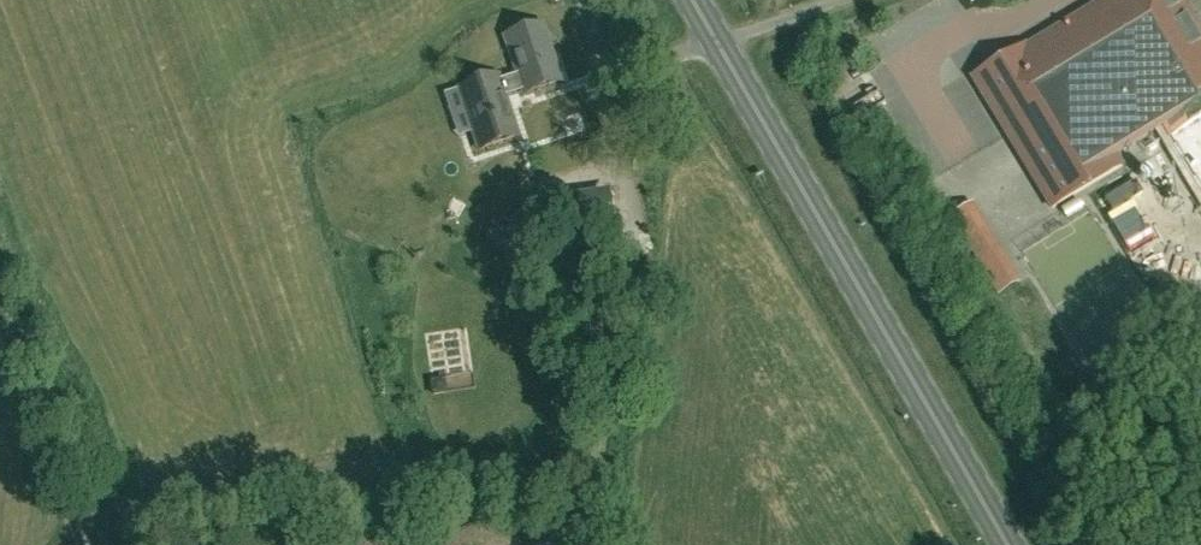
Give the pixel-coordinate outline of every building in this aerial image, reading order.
[(1176,0),(1103,0),(1025,48),(1024,46),(971,78),(1051,208),(1121,166),(1114,155),(1162,126),(1169,137),(1200,117),(1200,41),(1176,0)] [(507,108),(528,101),(525,94),(560,83),(543,28),(503,41),(508,56),(512,54),(518,72),(498,79),(497,76),(469,86),(486,139),(514,130),(507,108)] [(999,295),(1017,284),(997,251),(979,262),(999,295)]
